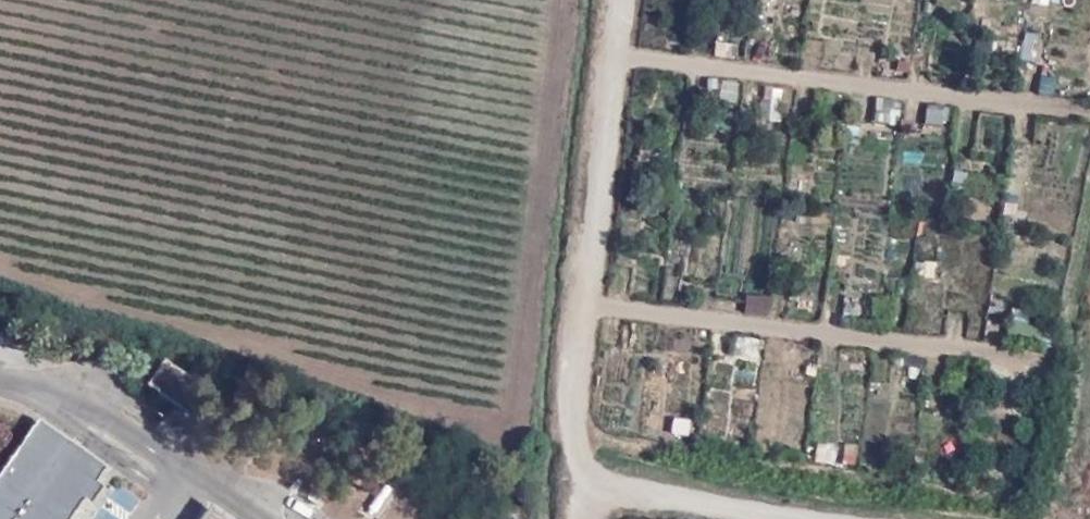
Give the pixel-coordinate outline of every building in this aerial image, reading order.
[(756,94),(765,122),(786,116),(777,88),(756,94)] [(745,294),(743,313),(767,315),(769,296),(745,294)] [(733,337),(732,356),(760,358),(762,339),(733,337)] [(923,393),(922,358),(899,359),(899,393),(923,393)] [(163,361),(146,386),(195,420),(212,395),(163,361)] [(106,467),(34,421),(0,476),(0,518),(73,518),(106,467)]
